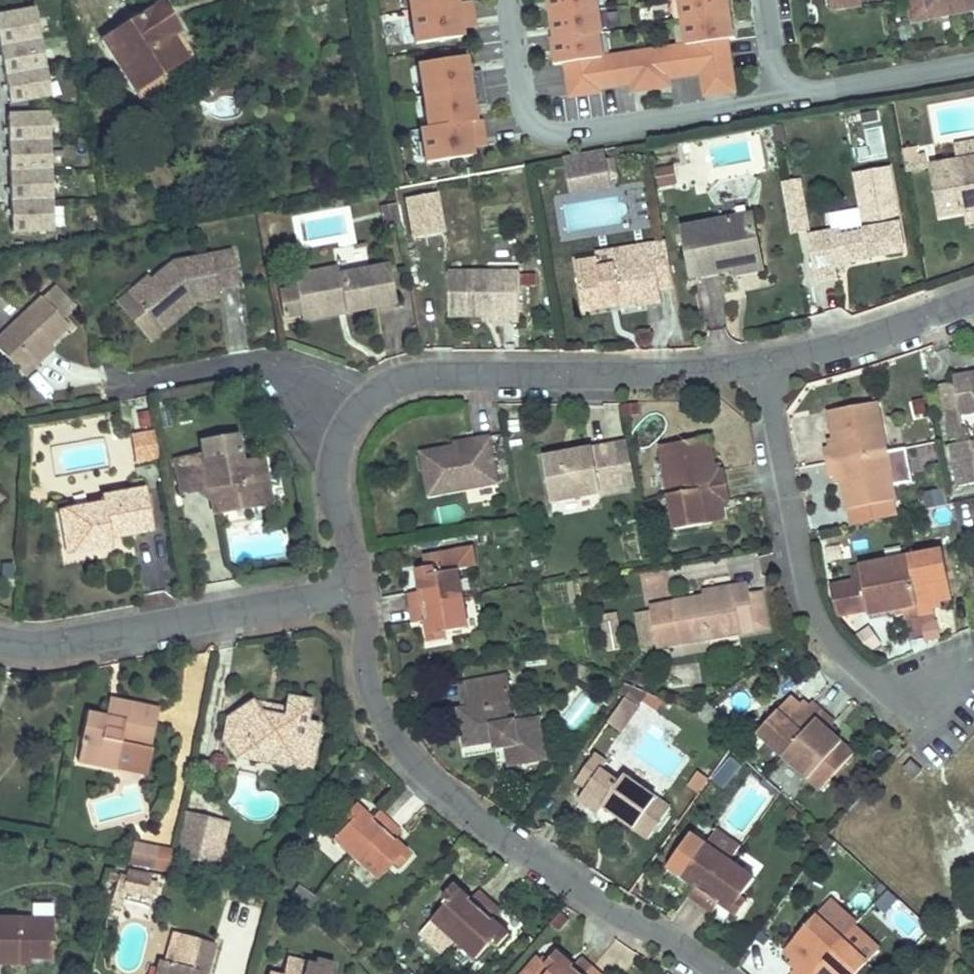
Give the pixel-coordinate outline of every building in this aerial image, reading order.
[(162,0),(160,0),(104,39),(140,89),(197,49),(162,0)] [(415,39),(461,32),(460,24),(459,16),(472,14),(470,0),(409,0),(415,39)] [(603,53),(599,30),(602,30),(597,0),(550,0),(555,34),(553,35),(555,52),(552,52),(554,60),(565,59),(570,92),(600,87),(599,83),(632,79),(633,87),(670,81),(669,73),(701,68),(704,91),(734,86),(727,35),(735,34),(734,26),(731,26),(728,0),(680,0),(686,41),(603,53)] [(911,13),(973,2),(973,0),(909,0),(911,13)] [(10,98),(50,90),(34,4),(0,10),(0,46),(10,98)] [(474,22),(472,14),(459,16),(460,24),(474,22)] [(485,100),(480,66),(467,69),(464,52),(418,59),(428,123),(420,124),(425,158),(471,151),(470,143),(469,136),(483,134),(480,117),(474,118),(472,102),(485,100)] [(8,111),(13,229),(54,227),(49,109),(8,111)] [(876,110),(863,112),(864,122),(877,120),(876,110)] [(57,142),(74,139),(72,130),(55,133),(57,142)] [(484,141),(483,134),(469,136),(470,143),(484,141)] [(959,159),(973,156),(973,140),(956,143),(959,159)] [(594,145),(556,152),(560,175),(599,168),(600,173),(607,172),(603,152),(596,153),(594,145)] [(919,146),(902,149),(905,169),(922,166),(919,146)] [(933,164),(943,214),(963,210),(973,208),(973,156),(959,159),(933,164)] [(674,165),(655,168),(657,187),(677,184),(674,165)] [(889,166),(854,173),(858,195),(874,192),(877,212),(862,215),(863,223),(831,229),(805,233),(813,280),(852,273),(849,258),(904,248),(897,208),(889,166)] [(599,168),(560,175),(563,188),(601,181),(600,173),(599,168)] [(807,227),(799,180),(784,182),(792,230),(807,227)] [(439,192),(407,198),(415,240),(447,233),(439,192)] [(874,192),(858,195),(860,206),(862,215),(877,212),(874,192)] [(395,199),(376,202),(379,219),(398,215),(395,199)] [(863,223),(862,215),(860,206),(828,212),(831,229),(863,223)] [(736,271),(762,266),(751,211),(726,216),(686,224),(688,239),(696,279),(736,271)] [(354,246),(333,249),(336,265),(356,262),(354,246)] [(617,300),(659,293),(650,250),(596,259),(595,251),(572,254),(579,293),(615,288),(616,295),(617,300)] [(216,286),(235,282),(230,252),(169,263),(154,275),(151,272),(135,285),(149,303),(142,309),(158,327),(182,308),(187,313),(195,307),(194,302),(218,298),(216,286)] [(342,308),(394,299),(387,264),(337,272),(334,260),(289,269),(292,282),(267,287),(271,310),(341,298),(342,308)] [(518,266),(444,261),(441,302),(476,305),(500,307),(500,314),(515,314),(518,266)] [(736,271),(737,278),(763,272),(762,266),(736,271)] [(149,303),(135,285),(128,290),(142,309),(149,303)] [(581,301),(616,295),(615,288),(579,293),(581,301)] [(47,333),(21,303),(0,323),(0,369),(8,377),(19,368),(15,362),(35,344),(47,333)] [(500,314),(500,307),(476,305),(475,313),(500,314)] [(15,362),(19,368),(39,349),(35,344),(15,362)] [(956,370),(957,376),(942,378),(951,431),(962,429),(963,437),(952,439),(960,480),(973,478),(973,440),(973,436),(972,428),(971,421),(966,421),(964,409),(973,407),(973,367),(956,370)] [(894,500),(876,398),(828,406),(833,434),(835,445),(827,446),(822,447),(827,476),(832,475),(840,474),(841,482),(846,509),(847,509),(893,501),(894,500)] [(135,428),(149,427),(148,408),(134,408),(135,428)] [(147,429),(127,433),(131,457),(151,454),(147,429)] [(962,429),(951,431),(952,439),(963,437),(962,429)] [(448,447),(420,452),(429,498),(495,485),(485,433),(467,437),(468,443),(448,447)] [(708,459),(703,434),(660,442),(676,527),(719,518),(717,507),(715,499),(722,498),(728,496),(722,465),(716,467),(709,468),(708,459)] [(835,445),(833,434),(826,435),(827,446),(835,445)] [(446,441),(448,447),(468,443),(467,437),(446,441)] [(624,440),(608,443),(616,488),(632,486),(632,482),(624,440)] [(546,500),(616,488),(608,443),(566,450),(568,456),(556,458),(555,452),(538,455),(546,500)] [(200,450),(171,454),(178,491),(207,487),(211,509),(231,506),(230,500),(243,499),(248,490),(261,488),(255,459),(234,463),(232,452),(202,459),(200,450)] [(568,456),(566,450),(555,452),(556,458),(568,456)] [(709,468),(716,467),(714,458),(708,459),(709,468)] [(834,484),(841,482),(840,474),(832,475),(834,484)] [(946,497),(943,483),(925,486),(928,500),(946,497)] [(146,530),(140,488),(96,494),(98,505),(78,507),(62,510),(68,550),(106,545),(105,536),(104,532),(115,531),(115,534),(146,530)] [(231,506),(264,501),(261,488),(248,490),(243,499),(230,500),(231,506)] [(893,501),(847,509),(850,524),(896,516),(893,501)] [(68,550),(62,510),(55,511),(61,551),(68,550)] [(471,562),(466,542),(460,544),(464,564),(471,562)] [(465,623),(453,566),(464,564),(460,544),(424,551),(426,562),(420,563),(412,565),(416,587),(405,590),(410,618),(421,616),(426,640),(444,636),(442,628),(465,623)] [(954,593),(945,546),(861,561),(870,608),(894,604),(905,602),(906,610),(907,614),(936,609),(936,604),(934,596),(944,595),(954,593)] [(426,562),(424,551),(418,552),(420,563),(426,562)] [(705,591),(671,597),(646,602),(655,643),(679,637),(756,623),(754,611),(769,608),(763,582),(748,584),(747,577),(731,579),(733,585),(705,591)] [(704,585),(705,591),(733,585),(731,579),(704,585)] [(944,603),(944,595),(934,596),(936,604),(944,603)] [(895,611),(906,610),(905,602),(894,604),(895,611)] [(756,623),(771,620),(769,608),(754,611),(756,623)] [(618,612),(602,616),(610,650),(626,647),(618,612)] [(879,643),(867,625),(857,632),(870,650),(879,643)] [(511,698),(507,674),(463,682),(466,704),(459,706),(466,744),(490,740),(491,747),(506,744),(509,763),(543,757),(535,713),(515,717),(507,718),(503,699),(511,698)] [(632,684),(624,694),(637,703),(644,693),(632,684)] [(118,693),(111,691),(106,708),(114,710),(118,693)] [(790,691),(756,728),(822,789),(857,751),(838,736),(832,729),(836,724),(840,719),(817,699),(813,703),(808,708),(799,699),(790,691)] [(157,703),(118,693),(114,710),(106,708),(87,703),(73,757),(112,767),(120,738),(146,745),(157,703)] [(637,703),(624,694),(606,719),(619,728),(637,703)] [(311,772),(321,723),(307,721),(311,700),(287,695),(285,706),(283,714),(260,709),(249,699),(225,716),(220,741),(234,757),(248,749),(286,756),(295,769),(311,772)] [(515,717),(511,698),(503,699),(507,718),(515,717)] [(706,698),(693,707),(712,724),(722,713),(706,698)] [(285,706),(249,699),(260,709),(283,714),(285,706)] [(248,749),(234,757),(295,769),(286,756),(248,749)] [(602,805),(647,837),(671,805),(626,772),(619,780),(598,765),(603,758),(593,750),(576,773),(585,781),(573,797),(595,814),(602,805)] [(729,786),(741,760),(725,753),(713,779),(729,786)] [(923,768),(910,758),(904,766),(916,777),(923,768)] [(709,779),(698,770),(686,785),(697,794),(709,779)] [(345,818),(328,837),(369,878),(388,857),(395,863),(406,849),(390,833),(396,828),(373,807),(367,813),(351,799),(339,812),(345,818)] [(229,819),(187,812),(179,856),(221,864),(229,819)] [(733,847),(709,830),(701,841),(725,858),(733,847)] [(725,858),(701,841),(687,861),(682,857),(673,870),(690,882),(683,892),(710,911),(717,902),(734,913),(743,900),(735,895),(749,874),(725,858)] [(170,864),(172,849),(134,845),(132,860),(170,864)] [(154,873),(129,869),(126,893),(150,896),(154,873)] [(450,897),(436,913),(477,953),(493,935),(500,941),(512,928),(496,914),(501,908),(478,887),(473,892),(456,876),(443,890),(450,897)] [(864,958),(811,914),(784,947),(791,953),(799,960),(796,964),(792,968),(799,973),(851,973),(852,973),(864,958)] [(9,960),(9,954),(23,954),(46,954),(47,916),(0,915),(0,960),(9,960)] [(215,942),(172,930),(164,960),(158,959),(153,973),(196,973),(198,970),(205,972),(215,942)] [(575,962),(569,968),(552,952),(543,963),(536,957),(520,973),(588,973),(575,962)] [(796,964),(799,960),(791,953),(788,957),(796,964)] [(335,962),(315,957),(313,962),(288,956),(283,973),(269,970),(268,973),(332,973),(335,962)]
